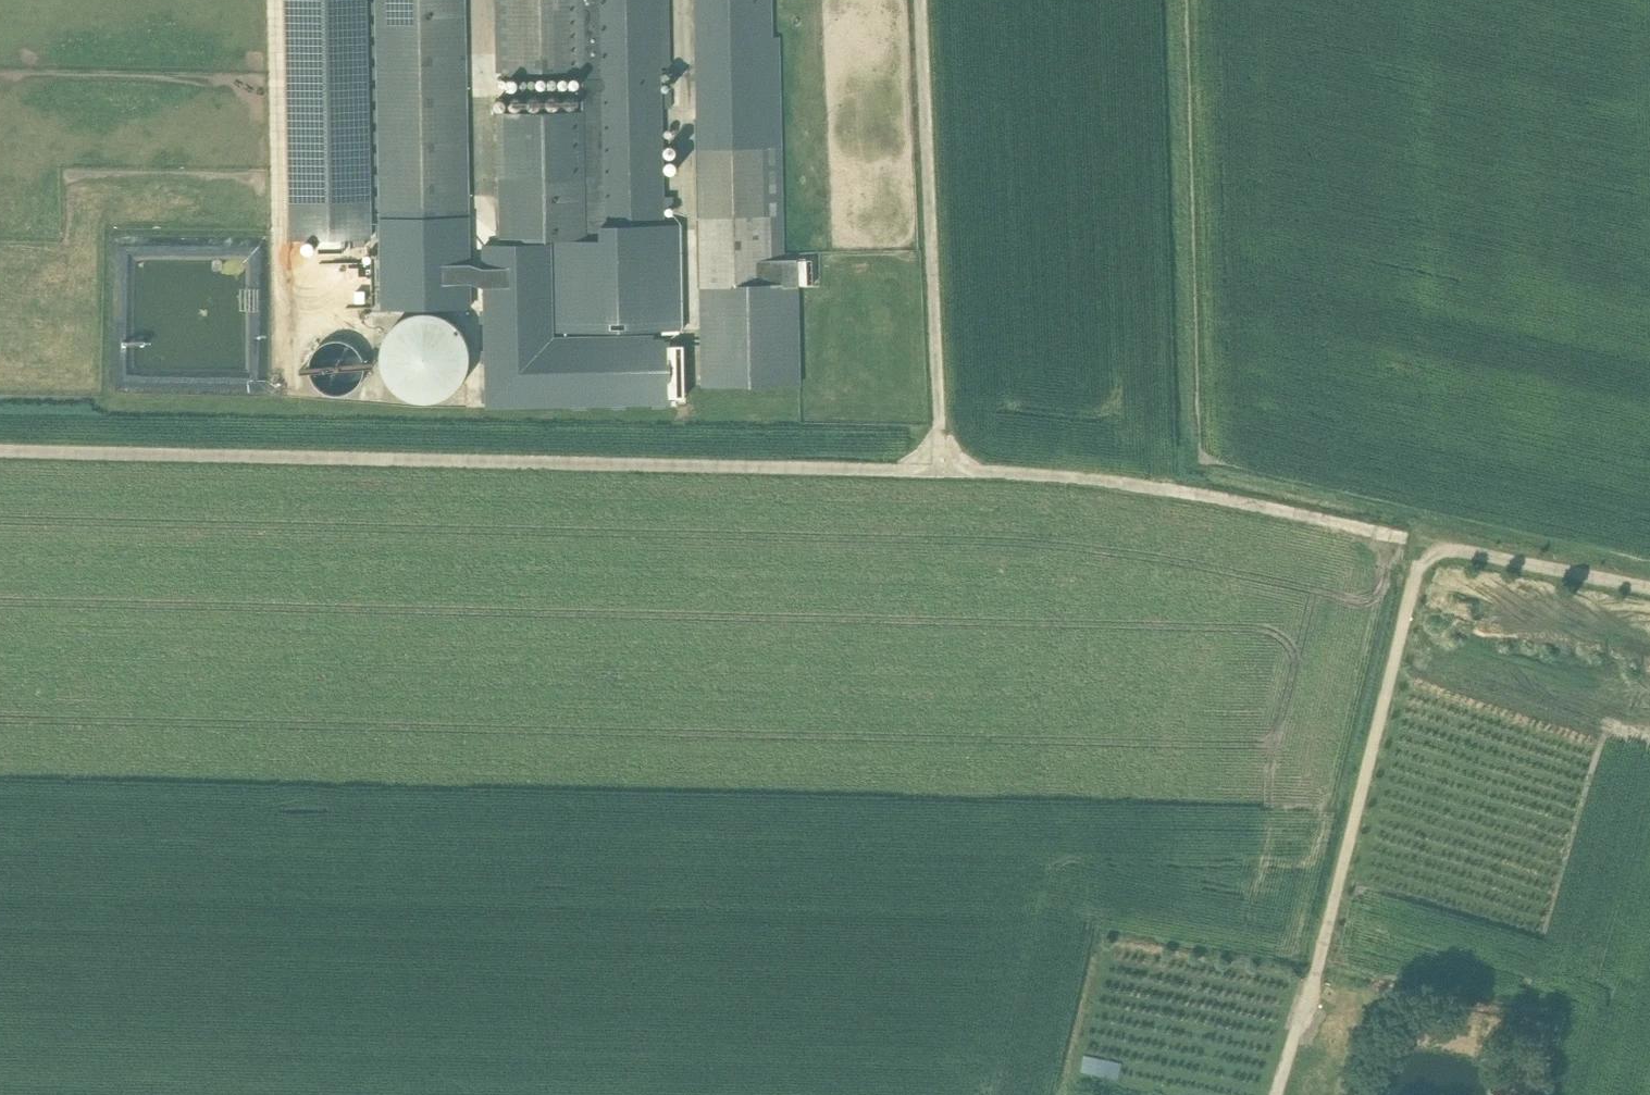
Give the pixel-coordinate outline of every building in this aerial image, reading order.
[(285,236),(302,236),(320,237),(320,240),(451,243),(458,0),(292,0),(285,236)] [(544,246),(640,249),(647,0),(551,0),(544,246)] [(704,385),(806,382),(804,282),(813,282),(813,256),(772,257),(771,233),(747,233),(747,214),(782,213),(777,0),(695,0),(704,385)]
